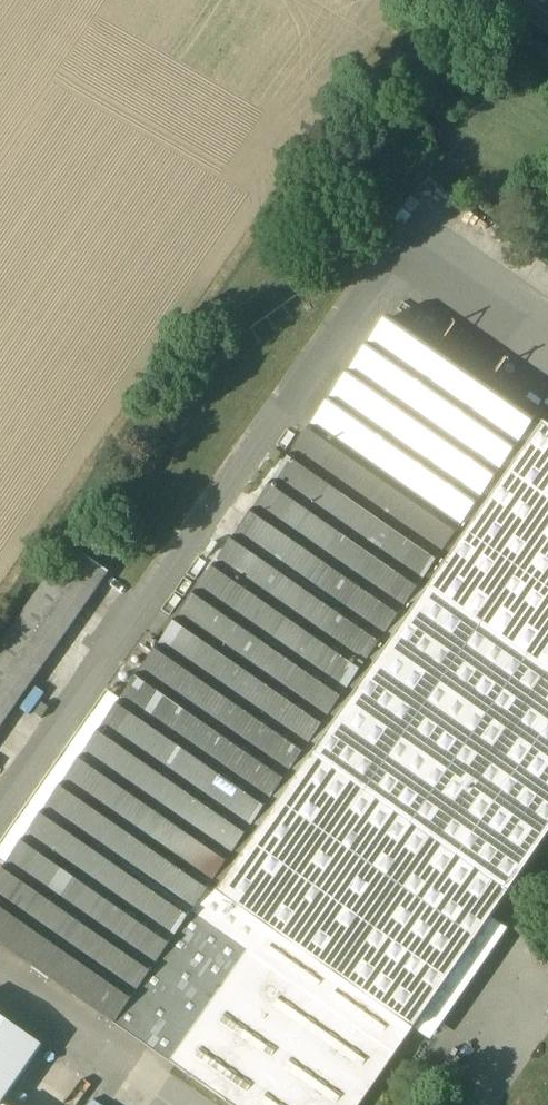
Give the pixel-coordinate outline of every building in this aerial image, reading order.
[(0,876),(0,944),(114,1023),(115,1023),(193,912),(537,420),(390,317),(92,743),(6,867),(0,876)] [(193,912),(247,950),(396,1054),(415,1028),(492,917),(547,836),(547,426),(538,419),(537,420),(193,912)] [(0,649),(0,732),(111,573),(72,546),(0,649)] [(0,844),(0,862),(6,867),(92,743),(78,733),(0,844)] [(193,912),(115,1023),(114,1023),(169,1062),(247,950),(193,912)] [(492,917),(415,1028),(431,1039),(508,928),(492,917)] [(247,950),(169,1062),(231,1104),(360,1104),(396,1054),(247,950)] [(0,1016),(0,1104),(1,1104),(42,1046),(0,1016)]
